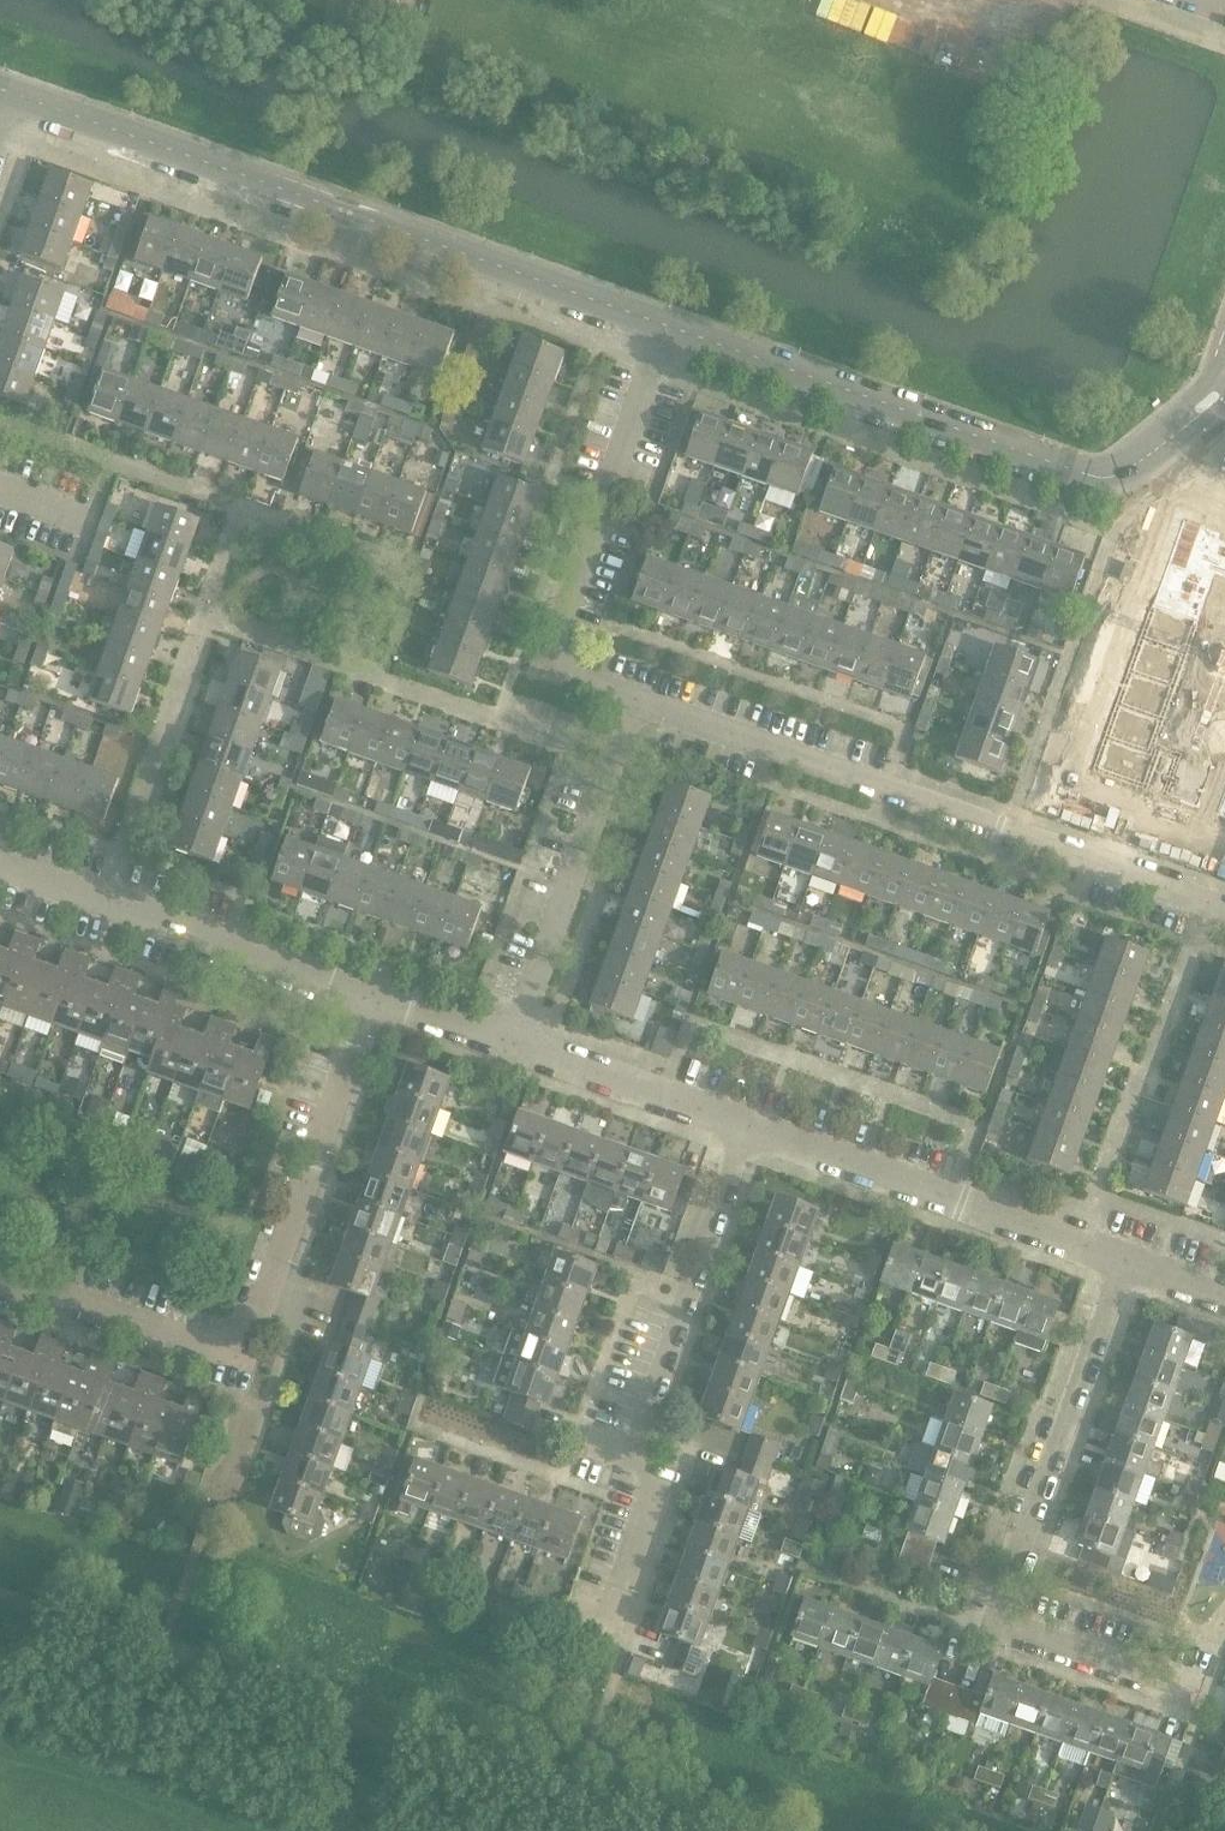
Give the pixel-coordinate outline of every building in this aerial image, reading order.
[(52,171),(41,200),(84,215),(94,186),(52,171)] [(41,200),(32,227),(74,242),(84,215),(41,200)] [(125,213),(120,227),(129,231),(135,216),(125,213)] [(136,262),(151,219),(142,216),(127,258),(136,262)] [(165,272),(180,229),(151,219),(136,262),(165,272)] [(64,271),(74,242),(32,227),(21,256),(64,271)] [(208,239),(180,229),(165,272),(193,281),(208,239)] [(235,249),(208,239),(193,281),(220,291),(235,249)] [(115,241),(110,255),(120,258),(125,244),(115,241)] [(264,259),(235,249),(220,291),(249,301),(264,259)] [(120,258),(110,255),(105,269),(115,273),(120,258)] [(273,318),(301,328),(316,285),(288,275),(273,318)] [(24,278),(14,306),(56,321),(66,293),(24,278)] [(344,295),(316,285),(301,328),(329,337),(344,295)] [(372,305),(344,295),(329,337),(357,347),(372,305)] [(399,315),(372,305),(357,347),(384,357),(399,315)] [(14,306),(4,334),(46,349),(56,321),(14,306)] [(133,317),(147,322),(151,312),(136,307),(133,317)] [(165,317),(151,312),(147,322),(162,327),(165,317)] [(427,324),(399,315),(384,357),(412,367),(427,324)] [(96,319),(91,333),(101,337),(106,323),(96,319)] [(455,335),(427,324),(412,367),(441,377),(455,335)] [(188,337),(202,341),(206,331),(192,327),(188,337)] [(220,337),(206,331),(202,341),(217,347),(220,337)] [(101,337),(91,333),(86,348),(96,351),(101,337)] [(0,345),(0,363),(37,376),(46,349),(4,334),(0,345)] [(178,341),(164,336),(161,345),(175,351),(178,341)] [(483,340),(473,336),(468,351),(478,354),(483,340)] [(523,338),(513,367),(556,382),(566,353),(523,338)] [(193,346),(178,341),(175,351),(189,356),(193,346)] [(478,354),(468,351),(463,365),(473,369),(478,354)] [(216,365),(230,370),(234,360),(219,355),(216,365)] [(272,366),(286,371),(290,361),(275,356),(272,366)] [(248,365),(234,360),(230,370),(245,375),(248,365)] [(304,366),(290,361),(286,371),(300,376),(304,366)] [(37,376),(0,363),(0,396),(26,405),(37,376)] [(556,382),(513,367),(503,394),(546,410),(556,382)] [(97,368),(87,397),(94,400),(104,371),(97,368)] [(104,371),(94,400),(89,413),(118,423),(133,381),(104,371)] [(77,374),(72,388),(71,389),(81,392),(87,378),(77,374)] [(271,385),(285,390),(289,380),(275,375),(271,385)] [(327,386),(341,391),(345,381),(331,376),(327,386)] [(303,385),(289,380),(285,390),(300,395),(303,385)] [(161,391),(133,381),(118,423),(146,433),(161,391)] [(359,386),(345,381),(341,391),(356,396),(359,386)] [(81,392),(71,389),(66,403),(76,407),(81,392)] [(188,400),(161,391),(146,433),(173,443),(188,400)] [(453,392),(448,406),(458,409),(463,395),(453,392)] [(546,410),(503,394),(494,422),(536,437),(546,410)] [(382,405),(397,410),(400,400),(386,395),(382,405)] [(216,410),(188,400),(173,443),(201,452),(216,410)] [(415,405),(400,400),(397,410),(411,415),(415,405)] [(365,406),(350,401),(347,411),(361,416),(365,406)] [(379,412),(365,406),(361,416),(363,417),(375,421),(375,422),(379,412)] [(458,409),(448,406),(443,420),(453,424),(458,409)] [(243,420),(216,410),(201,452),(228,462),(243,420)] [(687,457),(714,466),(729,424),(702,414),(687,457)] [(363,417),(355,440),(367,444),(375,421),(363,417)] [(271,430),(243,420),(228,462),(256,472),(271,430)] [(402,431),(416,436),(420,426),(406,421),(402,431)] [(536,437),(494,422),(483,451),(526,466),(536,437)] [(758,434),(729,424),(714,466),(743,477),(758,434)] [(434,431),(420,426),(416,436),(431,441),(434,431)] [(300,440),(271,430),(256,472),(285,482),(300,440)] [(785,444),(758,434),(743,477),(770,486),(785,444)] [(814,454),(785,444),(770,486),(799,497),(814,454)] [(301,496),(329,506),(344,463),(316,453),(301,496)] [(372,473),(344,463),(329,506),(357,515),(372,473)] [(820,512),(849,522),(864,479),(835,469),(820,512)] [(400,483),(372,473),(357,515),(385,525),(400,483)] [(460,479),(450,475),(445,490),(455,493),(460,479)] [(500,477),(489,506),(532,521),(542,492),(500,477)] [(892,489),(864,479),(849,522),(876,532),(892,489)] [(428,493),(400,483),(385,525),(413,535),(428,493)] [(919,499),(892,489),(876,532),(904,541),(919,499)] [(947,509),(919,499),(904,541),(931,551),(947,509)] [(440,503),(435,517),(445,521),(450,507),(440,503)] [(699,508),(686,503),(683,513),(696,518),(699,508)] [(104,519),(114,522),(119,507),(109,504),(104,519)] [(159,506),(149,534),(191,549),(201,521),(159,506)] [(532,521),(489,506),(480,533),(522,548),(532,521)] [(715,513),(699,508),(696,518),(711,523),(715,513)] [(974,518),(947,509),(931,551),(959,561),(974,518)] [(445,521),(435,517),(430,532),(440,535),(445,521)] [(1002,528),(974,518),(959,561),(987,571),(1002,528)] [(679,519),(678,520),(675,529),(689,534),(692,524),(679,519)] [(1096,771),(1224,817),(1224,534),(1185,519),(1169,563),(1166,573),(1149,619),(1147,626),(1096,771)] [(741,523),(738,533),(752,538),(756,528),(741,523)] [(707,530),(692,524),(689,534),(704,540),(707,530)] [(770,533),(756,528),(752,538),(767,543),(770,533)] [(1029,538),(1002,528),(987,571),(1014,580),(1029,538)] [(109,535),(99,532),(94,546),(104,550),(109,535)] [(522,548),(480,533),(470,561),(512,576),(522,548)] [(191,549),(149,534),(139,562),(181,577),(191,549)] [(1057,548),(1029,538),(1014,580),(1042,590),(1057,548)] [(734,539),(730,549),(745,554),(748,544),(734,539)] [(763,549),(748,544),(745,554),(759,559),(763,549)] [(5,579),(15,551),(0,545),(0,577),(5,579)] [(104,550),(94,546),(89,561),(99,564),(104,550)] [(1086,558),(1057,548),(1042,590),(1071,601),(1086,558)] [(822,551),(819,561),(833,566),(836,556),(822,551)] [(851,562),(836,556),(833,566),(848,572),(851,562)] [(430,562),(420,558),(415,573),(425,576),(430,562)] [(633,601),(661,611),(676,569),(648,559),(633,601)] [(789,559),(786,569),(799,573),(803,563),(789,559)] [(512,576),(470,561),(460,589),(502,604),(512,576)] [(181,577),(139,562),(129,590),(171,605),(181,577)] [(818,569),(803,563),(799,573),(815,579),(818,569)] [(1132,584),(1137,568),(1127,564),(1121,581),(1132,584)] [(705,579),(676,569),(661,611),(690,621),(705,579)] [(878,571),(874,581),(888,586),(892,576),(878,571)] [(425,576),(415,573),(410,587),(420,590),(425,576)] [(906,581),(892,576),(888,586),(903,591),(906,581)] [(45,577),(40,591),(40,592),(50,595),(55,581),(45,577)] [(845,578),(845,579),(841,588),(855,593),(858,583),(845,578)] [(732,589),(705,579),(690,621),(717,631),(732,589)] [(63,581),(57,596),(67,599),(72,585),(63,581)] [(912,581),(908,593),(915,596),(919,584),(912,581)] [(874,589),(858,583),(855,593),(870,599),(874,589)] [(502,604),(460,589),(450,616),(492,631),(502,604)] [(761,599),(732,589),(717,631),(746,641),(761,599)] [(171,605),(129,590),(119,617),(162,632),(171,605)] [(946,595),(933,591),(930,601),(943,605),(946,595)] [(50,595),(40,592),(36,601),(46,605),(50,595)] [(962,601),(946,595),(943,605),(959,611),(962,601)] [(67,599),(57,596),(52,610),(62,613),(67,599)] [(900,598),(896,608),(909,612),(913,602),(900,598)] [(787,608),(761,599),(746,641),(772,650),(787,608)] [(929,608),(913,602),(909,612),(925,618),(929,608)] [(814,618),(787,608),(772,650),(799,660),(814,618)] [(989,610),(985,620),(999,625),(1002,615),(989,610)] [(411,617),(401,613),(395,628),(405,631),(411,617)] [(1017,620),(1002,615),(999,625),(1014,630),(1017,620)] [(492,631),(450,616),(440,644),(483,659),(492,631)] [(162,632),(119,617),(109,645),(152,660),(162,632)] [(842,628),(814,618),(799,660),(827,670),(842,628)] [(1045,630),(1030,625),(1027,635),(1042,640),(1045,630)] [(405,631),(395,628),(390,642),(400,646),(405,631)] [(870,638),(842,628),(827,670),(855,680),(870,638)] [(26,632),(21,647),(30,650),(36,636),(26,632)] [(43,636),(38,650),(48,654),(53,640),(43,636)] [(897,647),(870,638),(855,680),(882,690),(897,647)] [(483,659),(440,644),(430,672),(472,687),(483,659)] [(957,648),(947,644),(942,659),(952,663),(957,648)] [(152,660),(109,645),(100,672),(142,687),(152,660)] [(30,650),(21,647),(15,661),(25,664),(30,650)] [(927,658),(897,647),(882,690),(912,700),(927,658)] [(998,647),(987,675),(1030,691),(1040,662),(998,647)] [(48,654),(38,650),(33,664),(43,668),(48,654)] [(283,700),(293,672),(241,653),(231,682),(273,697),(283,700)] [(952,663),(942,659),(937,673),(947,677),(952,663)] [(142,687),(100,672),(89,701),(132,716),(142,687)] [(1030,691),(987,675),(978,702),(1020,717),(1030,691)] [(231,682),(221,709),(263,724),(273,697),(231,682)] [(25,696),(11,691),(7,700),(21,706),(25,696)] [(313,695),(308,709),(318,713),(323,698),(313,695)] [(40,701),(25,696),(21,706),(36,711),(40,701)] [(937,703),(927,700),(922,714),(932,718),(937,703)] [(322,743),(351,753),(366,711),(337,701),(322,743)] [(1020,717),(978,702),(968,731),(1010,746),(1020,717)] [(221,709),(211,737),(253,752),(263,724),(221,709)] [(80,715),(66,711),(62,720),(76,725),(80,715)] [(393,721),(366,711),(351,753),(378,763),(393,721)] [(932,718),(922,714),(917,728),(927,732),(932,718)] [(94,720),(80,715),(76,725),(91,730),(94,720)] [(421,730),(393,721),(378,763),(406,773),(421,730)] [(303,722),(298,737),(308,740),(313,726),(303,722)] [(122,730),(108,725),(104,735),(119,740),(122,730)] [(449,740),(421,730),(406,773),(434,783),(449,740)] [(1010,746),(968,731),(958,759),(1000,774),(1010,746)] [(0,737),(0,766),(9,740),(0,737)] [(211,737),(201,765),(244,780),(253,752),(211,737)] [(308,740),(298,737),(293,751),(303,755),(308,740)] [(9,740),(0,766),(0,785),(21,793),(36,750),(9,740)] [(476,750),(449,740),(434,783),(461,792),(476,750)] [(64,760),(36,750),(21,793),(49,802),(64,760)] [(504,760),(476,750),(461,792),(489,802),(504,760)] [(92,770),(64,760),(49,802),(77,812),(92,770)] [(532,770),(504,760),(489,802),(517,812),(532,770)] [(201,765),(191,792),(234,807),(244,780),(201,765)] [(120,780),(92,770),(77,812),(105,822),(120,780)] [(283,778),(278,792),(288,796),(293,781),(283,778)] [(321,793),(335,798),(338,788),(324,783),(321,793)] [(670,783),(660,813),(702,828),(713,798),(670,783)] [(353,793),(338,788),(335,798),(349,803),(353,793)] [(191,792),(182,820),(224,835),(234,807),(191,792)] [(288,796),(278,792),(273,806),(283,810),(288,796)] [(318,799),(314,809),(329,815),(332,805),(318,799)] [(379,802),(376,812),(390,818),(394,808),(379,802)] [(408,813),(394,808),(390,818),(404,823),(408,813)] [(346,809),(342,819),(356,824),(360,814),(346,809)] [(758,857),(773,814),(765,811),(750,854),(758,857)] [(660,813),(649,842),(692,856),(702,828),(660,813)] [(374,820),(360,814),(356,824),(371,830),(374,820)] [(758,857),(786,867),(801,824),(773,814),(758,857)] [(214,863),(224,835),(182,820),(171,848),(214,863)] [(431,832),(445,837),(449,827),(435,822),(431,832)] [(829,834),(801,824),(786,867),(813,877),(829,834)] [(752,828),(742,825),(737,840),(747,844),(752,828)] [(463,832),(449,827),(445,837),(460,842),(463,832)] [(401,829),(397,839),(412,844),(415,834),(401,829)] [(264,833),(259,847),(269,851),(274,836),(264,833)] [(430,839),(415,834),(412,844),(426,849),(430,839)] [(855,844),(829,834),(813,877),(840,886),(855,844)] [(491,842),(477,837),(473,847),(488,852),(491,842)] [(273,882),(302,892),(317,850),(288,839),(273,882)] [(747,844),(737,840),(732,854),(742,857),(747,844)] [(649,842),(640,868),(683,882),(692,856),(649,842)] [(884,854),(855,844),(840,886),(869,896),(884,854)] [(269,851),(259,847),(254,862),(264,865),(269,851)] [(509,847),(504,859),(508,860),(520,865),(525,852),(512,848),(509,847)] [(453,859),(467,864),(471,854),(456,849),(453,859)] [(344,859),(317,850),(302,892),(329,902),(344,859)] [(485,859),(471,854),(467,864),(481,869),(485,859)] [(912,864),(884,854),(869,896),(896,906),(912,864)] [(372,869),(344,859),(329,902),(357,911),(372,869)] [(940,874),(912,864),(896,906),(925,916),(940,874)] [(640,868),(630,897),(672,911),(683,882),(640,868)] [(400,879),(372,869),(357,911),(384,921),(400,879)] [(967,883),(940,874),(925,916),(952,926),(967,883)] [(427,889),(400,879),(384,921),(412,931),(427,889)] [(723,880),(718,895),(728,898),(733,884),(723,880)] [(996,894),(967,883),(952,926),(981,936),(996,894)] [(455,899),(427,889),(412,931),(440,941),(455,899)] [(1022,903),(996,894),(981,936),(1007,945),(1022,903)] [(728,898),(718,895),(713,909),(723,912),(728,898)] [(630,897),(620,924),(663,938),(672,911),(630,897)] [(773,901),(760,897),(756,906),(770,911),(773,901)] [(483,909),(455,899),(440,941),(468,951),(483,909)] [(788,907),(773,901),(770,911),(785,917),(788,907)] [(1051,913),(1022,903),(1007,945),(1036,956),(1051,913)] [(767,918),(754,914),(750,923),(764,928),(767,918)] [(815,916),(811,926),(824,931),(827,921),(815,916)] [(782,924),(767,918),(764,928),(779,934),(782,924)] [(844,926),(827,921),(824,931),(840,936),(844,926)] [(620,924),(610,953),(653,967),(663,938),(620,924)] [(16,933),(9,955),(0,952),(0,1004),(5,1006),(29,938),(16,933)] [(822,938),(809,933),(806,943),(818,947),(822,938)] [(703,935),(698,951),(708,955),(713,939),(703,935)] [(884,941),(870,936),(867,946),(880,951),(884,941)] [(1068,940),(1058,937),(1053,952),(1063,955),(1068,940)] [(42,942),(29,938),(5,1006),(30,1015),(46,968),(34,964),(42,942)] [(838,943),(822,938),(818,947),(834,953),(838,943)] [(1108,938),(1098,968),(1140,983),(1151,953),(1108,938)] [(899,946),(884,941),(880,951),(895,956),(899,946)] [(79,956),(66,951),(58,972),(46,968),(30,1015),(55,1023),(79,956)] [(708,955),(698,951),(693,964),(703,968),(708,955)] [(1063,955),(1053,952),(1048,966),(1058,969),(1063,955)] [(610,953),(601,979),(643,994),(653,967),(610,953)] [(709,996),(736,1005),(751,963),(724,953),(709,996)] [(878,958),(864,953),(861,963),(874,967),(878,958)] [(92,960),(79,956),(55,1023),(80,1032),(97,986),(85,982),(92,960)] [(926,956),(922,966),(936,970),(939,960),(926,956)] [(893,963),(878,958),(874,967),(890,973),(893,963)] [(954,966),(939,960),(936,970),(951,976),(954,966)] [(779,973),(751,963),(736,1005),(764,1015),(779,973)] [(1140,983),(1098,968),(1088,996),(1130,1011),(1140,983)] [(129,973),(119,970),(116,969),(109,990),(97,986),(80,1032),(105,1041),(129,973)] [(1213,1000),(1224,1004),(1224,970),(1224,969),(1213,1000)] [(920,972),(920,973),(916,982),(930,987),(933,977),(920,972)] [(125,1064),(130,1050),(147,1004),(135,1000),(142,978),(129,973),(105,1041),(100,1055),(125,1064)] [(805,982),(779,973),(764,1015),(790,1025),(805,982)] [(981,975),(977,985),(991,990),(994,980),(981,975)] [(949,983),(933,977),(930,987),(945,993),(949,983)] [(634,1021),(643,994),(601,979),(591,1006),(634,1021)] [(1010,985),(994,980),(991,990),(1006,995),(1010,985)] [(834,992),(805,982),(790,1025),(820,1035),(834,992)] [(147,1004),(130,1050),(141,1054),(138,1062),(141,1069),(150,1072),(155,1059),(175,1005),(180,991),(166,987),(159,1008),(147,1004)] [(694,994),(684,991),(678,1006),(688,1010),(694,994)] [(862,1002),(834,992),(820,1035),(847,1045),(862,1002)] [(988,997),(975,992),(972,1002),(985,1007),(988,997)] [(1049,996),(1039,992),(1033,1008),(1043,1012),(1049,996)] [(1130,1011),(1088,996),(1078,1024),(1120,1039),(1130,1011)] [(1004,1002),(988,997),(985,1007),(1000,1012),(1004,1002)] [(1203,1027),(1224,1035),(1224,1004),(1213,1000),(1203,1027)] [(890,1012),(862,1002),(847,1045),(875,1055),(890,1012)] [(155,1059),(150,1072),(176,1082),(192,1035),(180,1031),(188,1009),(175,1005),(155,1059)] [(688,1010),(678,1006),(673,1019),(683,1023),(688,1010)] [(1043,1012),(1033,1008),(1029,1021),(1039,1024),(1043,1012)] [(917,1022),(890,1012),(875,1055),(903,1064),(917,1022)] [(225,1023),(212,1018),(204,1040),(192,1035),(176,1082),(201,1090),(225,1023)] [(946,1032),(917,1022),(903,1064),(931,1074),(946,1032)] [(238,1027),(225,1023),(201,1090),(225,1099),(242,1053),(230,1049),(238,1027)] [(1120,1039),(1078,1024),(1068,1051),(1111,1066),(1120,1039)] [(1194,1055),(1224,1066),(1224,1035),(1203,1027),(1194,1055)] [(972,1041),(946,1032),(931,1074),(957,1084),(972,1041)] [(275,1041),(262,1036),(254,1057),(242,1053),(225,1099),(251,1108),(275,1041)] [(1002,1052),(972,1041),(957,1084),(987,1094),(1002,1052)] [(1029,1051),(1019,1047),(1014,1063),(1024,1066),(1029,1051)] [(1111,1066),(1068,1051),(1059,1078),(1101,1093),(1111,1066)] [(1184,1083),(1224,1097),(1224,1066),(1194,1055),(1184,1083)] [(1024,1066),(1014,1063),(1009,1076),(1019,1080),(1024,1066)] [(13,1064),(8,1078),(21,1083),(26,1068),(13,1064)] [(409,1066),(400,1094),(441,1108),(450,1081),(409,1066)] [(1101,1093),(1059,1078),(1048,1107),(1091,1121),(1101,1093)] [(38,1079),(35,1087),(58,1095),(60,1086),(38,1079)] [(1174,1110),(1216,1125),(1224,1101),(1224,1097),(1184,1083),(1174,1110)] [(258,1103),(268,1107),(273,1094),(263,1090),(258,1103)] [(400,1094),(390,1122),(431,1136),(441,1108),(400,1094)] [(1010,1106),(1000,1103),(994,1118),(1004,1121),(1010,1106)] [(1091,1121),(1048,1107),(1039,1133),(1081,1149),(1091,1121)] [(1174,1110),(1164,1138),(1206,1153),(1216,1125),(1174,1110)] [(549,1123),(521,1113),(506,1154),(535,1164),(549,1123)] [(495,1118),(492,1126),(506,1131),(509,1123),(495,1118)] [(1004,1121),(994,1118),(989,1131),(999,1135),(1004,1121)] [(390,1122),(380,1149),(421,1164),(431,1136),(390,1122)] [(576,1132),(549,1123),(535,1164),(561,1173),(576,1132)] [(506,1131),(492,1126),(489,1137),(502,1141),(506,1131)] [(604,1142),(576,1132),(561,1173),(589,1183),(604,1142)] [(1081,1149),(1039,1133),(1029,1161),(1072,1176),(1081,1149)] [(1206,1153),(1164,1138),(1155,1165),(1197,1180),(1206,1153)] [(631,1152),(604,1142),(589,1183),(584,1197),(593,1200),(592,1203),(609,1215),(611,1210),(631,1152)] [(380,1149),(370,1176),(411,1190),(421,1164),(380,1149)] [(659,1162),(631,1152),(611,1210),(624,1211),(629,1197),(644,1203),(659,1162)] [(686,1171),(659,1162),(644,1203),(671,1212),(686,1171)] [(1187,1207),(1197,1180),(1155,1165),(1145,1192),(1187,1207)] [(476,1173),(473,1182),(486,1187),(490,1177),(476,1173)] [(370,1176),(361,1203),(402,1217),(411,1190),(370,1176)] [(486,1187),(473,1182),(470,1191),(483,1196),(486,1187)] [(778,1198),(768,1226),(809,1241),(819,1212),(778,1198)] [(361,1203),(351,1230),(392,1245),(402,1217),(361,1203)] [(510,1205),(505,1219),(514,1222),(519,1209),(510,1205)] [(528,1212),(519,1209),(514,1222),(523,1225),(528,1212)] [(564,1225),(559,1238),(568,1242),(573,1228),(564,1225)] [(768,1226),(759,1252),(800,1267),(809,1241),(768,1226)] [(457,1227),(454,1235),(467,1240),(470,1232),(457,1227)] [(573,1228),(568,1242),(577,1245),(582,1231),(573,1228)] [(351,1230),(341,1258),(382,1273),(392,1245),(351,1230)] [(467,1240),(454,1235),(450,1245),(464,1250),(467,1240)] [(619,1244),(614,1258),(623,1261),(628,1247),(619,1244)] [(487,1251),(473,1246),(470,1255),(484,1259),(487,1251)] [(923,1256),(896,1246),(882,1284),(909,1294),(923,1256)] [(637,1251),(628,1247),(623,1261),(632,1264),(637,1251)] [(759,1252),(749,1280),(790,1295),(800,1267),(759,1252)] [(871,1252),(867,1261),(881,1266),(884,1257),(871,1252)] [(557,1253),(547,1281),(588,1296),(598,1268),(557,1253)] [(484,1259),(470,1255),(467,1264),(480,1269),(484,1259)] [(950,1265),(923,1256),(909,1294),(936,1303),(950,1265)] [(331,1286),(356,1295),(372,1300),(373,1299),(382,1273),(341,1258),(331,1286)] [(881,1266),(867,1261),(864,1270),(878,1275),(881,1266)] [(978,1275),(950,1265),(936,1303),(964,1313),(978,1275)] [(1005,1284),(978,1275),(964,1313),(991,1323),(1005,1284)] [(749,1280),(739,1308),(780,1322),(790,1295),(749,1280)] [(438,1281),(434,1291),(448,1296),(451,1286),(438,1281)] [(588,1296),(547,1281),(537,1309),(578,1324),(588,1296)] [(1032,1294),(1005,1284),(991,1323),(1018,1332),(1032,1294)] [(448,1296),(434,1291),(431,1300),(445,1304),(448,1296)] [(1060,1304),(1032,1294),(1018,1332),(1047,1342),(1060,1304)] [(372,1300),(356,1295),(352,1307),(379,1317),(384,1303),(373,1299),(372,1300)] [(467,1305),(454,1301),(451,1309),(464,1314),(467,1305)] [(851,1306),(848,1315),(862,1320),(865,1311),(851,1306)] [(379,1317),(352,1307),(347,1321),(374,1330),(379,1317)] [(739,1308),(729,1335),(770,1350),(780,1322),(739,1308)] [(464,1314),(451,1309),(447,1319),(461,1324),(464,1314)] [(578,1324),(537,1309),(527,1336),(568,1350),(578,1324)] [(862,1320),(848,1315),(845,1324),(859,1329),(862,1320)] [(1156,1325),(1145,1355),(1183,1368),(1184,1366),(1198,1370),(1212,1331),(1180,1319),(1175,1333),(1156,1325)] [(374,1330),(347,1321),(342,1335),(370,1344),(374,1330)] [(5,1324),(0,1338),(0,1399),(6,1401),(22,1355),(10,1350),(18,1329),(5,1324)] [(568,1350),(527,1336),(514,1331),(504,1359),(518,1363),(559,1378),(568,1350)] [(896,1331),(890,1350),(903,1354),(905,1355),(912,1337),(896,1331)] [(370,1344),(342,1335),(338,1348),(365,1357),(370,1344)] [(729,1335),(720,1362),(761,1376),(770,1350),(729,1335)] [(55,1342),(42,1337),(34,1359),(22,1355),(6,1401),(31,1410),(55,1342)] [(68,1347),(55,1342),(31,1410),(56,1419),(73,1372),(61,1368),(68,1347)] [(331,1345),(321,1373),(362,1388),(372,1360),(365,1357),(338,1348),(331,1345)] [(877,1345),(873,1358),(885,1362),(890,1350),(877,1345)] [(903,1354),(890,1350),(885,1362),(899,1367),(903,1354)] [(105,1360),(92,1355),(85,1377),(73,1372),(56,1419),(52,1430),(77,1439),(81,1428),(105,1360)] [(1145,1355),(1135,1382),(1173,1396),(1183,1368),(1145,1355)] [(559,1378),(518,1363),(504,1359),(494,1386),(515,1394),(542,1403),(549,1406),(559,1378)] [(118,1364),(105,1360),(81,1428),(106,1436),(122,1390),(110,1386),(118,1364)] [(832,1361),(829,1370),(842,1375),(846,1365),(832,1361)] [(720,1362),(710,1389),(751,1404),(761,1376),(720,1362)] [(445,1369),(431,1364),(428,1373),(442,1378),(445,1369)] [(931,1364),(927,1377),(940,1381),(945,1369),(931,1364)] [(957,1373),(945,1369),(940,1381),(953,1386),(957,1373)] [(842,1375),(829,1370),(826,1379),(839,1384),(842,1375)] [(155,1377),(142,1373),(134,1394),(122,1390),(106,1436),(131,1445),(155,1377)] [(321,1373),(311,1400),(352,1414),(362,1388),(321,1373)] [(863,1379),(850,1374),(846,1387),(859,1391),(863,1379)] [(168,1382),(155,1377),(131,1445),(156,1454),(172,1408),(160,1404),(168,1382)] [(1135,1382),(1126,1408),(1164,1422),(1173,1396),(1135,1382)] [(986,1383),(981,1396),(994,1401),(999,1388),(986,1383)] [(859,1391),(846,1387),(841,1400),(854,1405),(859,1391)] [(1012,1393),(999,1388),(994,1401),(1007,1405),(1012,1393)] [(741,1432),(751,1404),(710,1389),(700,1417),(741,1432)] [(206,1395),(192,1391),(184,1412),(172,1408),(156,1454),(182,1463),(206,1395)] [(405,1393),(402,1402),(416,1407),(419,1398),(405,1393)] [(542,1403),(515,1394),(510,1407),(537,1416),(542,1403)] [(994,1408),(956,1395),(946,1422),(984,1435),(994,1408)] [(311,1400),(301,1428),(342,1442),(352,1414),(311,1400)] [(416,1407),(402,1402),(399,1412),(412,1416),(416,1407)] [(537,1416),(510,1407),(505,1421),(532,1430),(537,1416)] [(1126,1408),(1116,1436),(1155,1449),(1164,1422),(1126,1408)] [(813,1415),(809,1424),(823,1429),(826,1420),(813,1415)] [(975,1462),(984,1435),(946,1422),(933,1417),(923,1444),(936,1449),(975,1462)] [(1211,1423),(1206,1437),(1219,1441),(1224,1428),(1211,1423)] [(823,1429),(809,1424),(806,1433),(820,1438),(823,1429)] [(301,1428),(291,1455),(333,1470),(342,1442),(301,1428)] [(844,1433),(831,1428),(827,1441),(839,1446),(844,1433)] [(754,1436),(749,1450),(776,1460),(781,1446),(754,1436)] [(1116,1436),(1107,1462),(1145,1476),(1160,1481),(1165,1466),(1150,1461),(1155,1449),(1116,1436)] [(1219,1441),(1206,1437),(1202,1449),(1214,1454),(1219,1441)] [(839,1446),(827,1441),(822,1454),(835,1459),(839,1446)] [(386,1448),(383,1456),(397,1461),(400,1453),(386,1448)] [(975,1462),(936,1449),(927,1476),(965,1490),(975,1462)] [(776,1460),(749,1450),(744,1464),(771,1473),(776,1460)] [(291,1455),(282,1482),(323,1497),(333,1470),(291,1455)] [(397,1461),(383,1456),(379,1466),(393,1471),(397,1461)] [(414,1506),(431,1512),(446,1471),(417,1461),(399,1513),(410,1517),(414,1506)] [(1107,1462),(1097,1490),(1135,1503),(1145,1476),(1107,1462)] [(771,1473),(744,1464),(740,1476),(758,1483),(758,1484),(766,1487),(771,1473)] [(718,1469),(707,1497),(748,1512),(758,1484),(758,1483),(740,1476),(718,1469)] [(189,1471),(183,1489),(196,1493),(202,1476),(189,1471)] [(473,1480),(446,1471),(431,1512),(458,1521),(473,1480)] [(965,1490),(927,1476),(917,1504),(955,1517),(965,1490)] [(1192,1478),(1187,1490),(1200,1495),(1204,1482),(1192,1478)] [(500,1490),(473,1480),(458,1521),(485,1531),(500,1490)] [(282,1482),(272,1510),(288,1516),(284,1525),(289,1535),(310,1543),(321,1538),(326,1523),(321,1514),(318,1513),(323,1497),(282,1482)] [(527,1500),(500,1490),(485,1531),(512,1540),(527,1500)] [(1097,1490),(1088,1516),(1126,1529),(1135,1503),(1097,1490)] [(1200,1495),(1187,1490),(1182,1504),(1195,1508),(1200,1495)] [(845,1495),(832,1491),(828,1504),(840,1508),(845,1495)] [(707,1497),(698,1524),(739,1539),(748,1512),(707,1497)] [(554,1509),(527,1500),(512,1540),(540,1550),(554,1509)] [(367,1502),(364,1511),(377,1515),(380,1507),(367,1502)] [(955,1517),(917,1504),(907,1532),(910,1533),(938,1543),(945,1545),(955,1517)] [(582,1519),(554,1509),(540,1550),(568,1560),(582,1519)] [(377,1515),(364,1511),(360,1520),(374,1525),(377,1515)] [(1126,1561),(1137,1533),(1126,1529),(1088,1516),(1078,1544),(1085,1546),(1113,1557),(1126,1561)] [(799,1519),(796,1528),(809,1533),(812,1524),(799,1519)] [(698,1524),(688,1551),(729,1566),(739,1539),(698,1524)] [(809,1533),(796,1528),(792,1537),(806,1542),(809,1533)] [(1173,1532),(1168,1545),(1181,1549),(1185,1536),(1173,1532)] [(938,1543),(910,1533),(905,1547),(933,1557),(938,1543)] [(1181,1549),(1168,1545),(1163,1558),(1176,1562),(1181,1549)] [(1113,1557),(1085,1546),(1080,1561),(1108,1571),(1113,1557)] [(403,1560),(413,1564),(418,1550),(408,1547),(403,1560)] [(933,1557),(905,1547),(900,1560),(929,1571),(933,1557)] [(426,1553),(418,1550),(413,1564),(422,1567),(426,1553)] [(688,1551),(678,1579),(719,1593),(729,1566),(688,1551)] [(457,1579),(467,1583),(471,1569),(462,1566),(457,1579)] [(481,1572),(471,1569),(467,1583),(476,1586),(481,1572)] [(780,1573),(777,1582),(790,1587),(793,1578),(780,1573)] [(1166,1576),(1161,1591),(1172,1595),(1177,1580),(1166,1576)] [(678,1579),(669,1606),(710,1620),(719,1593),(678,1579)] [(790,1587),(777,1582),(773,1591),(787,1596),(790,1587)] [(517,1585),(512,1599),(521,1602),(526,1588),(517,1585)] [(535,1592),(526,1588),(521,1602),(530,1605),(535,1592)] [(793,1638),(821,1648),(834,1610),(807,1600),(793,1638)] [(669,1606),(659,1633),(681,1641),(700,1648),(700,1647),(710,1620),(669,1606)] [(862,1620),(834,1610),(821,1648),(848,1658),(862,1620)] [(890,1630),(862,1620),(848,1658),(876,1668),(890,1630)] [(760,1628),(757,1637),(771,1641),(774,1632),(760,1628)] [(916,1639),(890,1630),(876,1668),(903,1677),(916,1639)] [(771,1641),(757,1637),(754,1646),(768,1651),(771,1641)] [(944,1649),(916,1639),(903,1677),(930,1687),(933,1678),(944,1649)] [(700,1648),(681,1641),(676,1656),(703,1665),(709,1650),(700,1647),(700,1648)] [(703,1665),(676,1656),(672,1668),(699,1678),(703,1665)] [(1011,1725),(1024,1686),(996,1676),(988,1698),(978,1726),(1006,1737),(1011,1725)] [(947,1683),(933,1678),(930,1687),(923,1707),(936,1712),(947,1683)] [(960,1688),(947,1683),(936,1712),(950,1716),(960,1688)] [(793,1686),(789,1698),(801,1703),(806,1690),(793,1686)] [(1051,1696),(1024,1686),(1011,1725),(1037,1734),(1051,1696)] [(963,1721),(973,1693),(960,1688),(950,1716),(963,1721)] [(819,1695),(806,1690),(801,1703),(815,1708),(819,1695)] [(978,1726),(988,1698),(973,1693),(963,1721),(978,1726)] [(1078,1706),(1051,1696),(1037,1734),(1064,1744),(1078,1706)] [(848,1705),(843,1718),(856,1722),(861,1710),(848,1705)] [(1087,1766),(1092,1754),(1105,1716),(1078,1706),(1064,1744),(1060,1756),(1087,1766)] [(874,1714),(861,1710),(856,1722),(869,1727),(874,1714)] [(1133,1725),(1105,1716),(1092,1754),(1120,1764),(1133,1725)] [(1156,1789),(1173,1740),(1133,1725),(1120,1764),(1116,1775),(1156,1789)] [(980,1767),(975,1780),(989,1785),(994,1772),(980,1767)] [(1102,1771),(1098,1785),(1110,1789),(1114,1775),(1102,1771)] [(1006,1776),(994,1772),(989,1785),(1001,1789),(1006,1776)] [(1034,1787),(1030,1799),(1043,1804),(1048,1791),(1034,1787)] [(1060,1796),(1048,1791),(1043,1804),(1055,1809),(1060,1796)] [(1089,1806),(1084,1818),(1098,1824),(1103,1811),(1089,1806)] [(1103,1811),(1098,1824),(1110,1828),(1115,1815),(1103,1811)]
